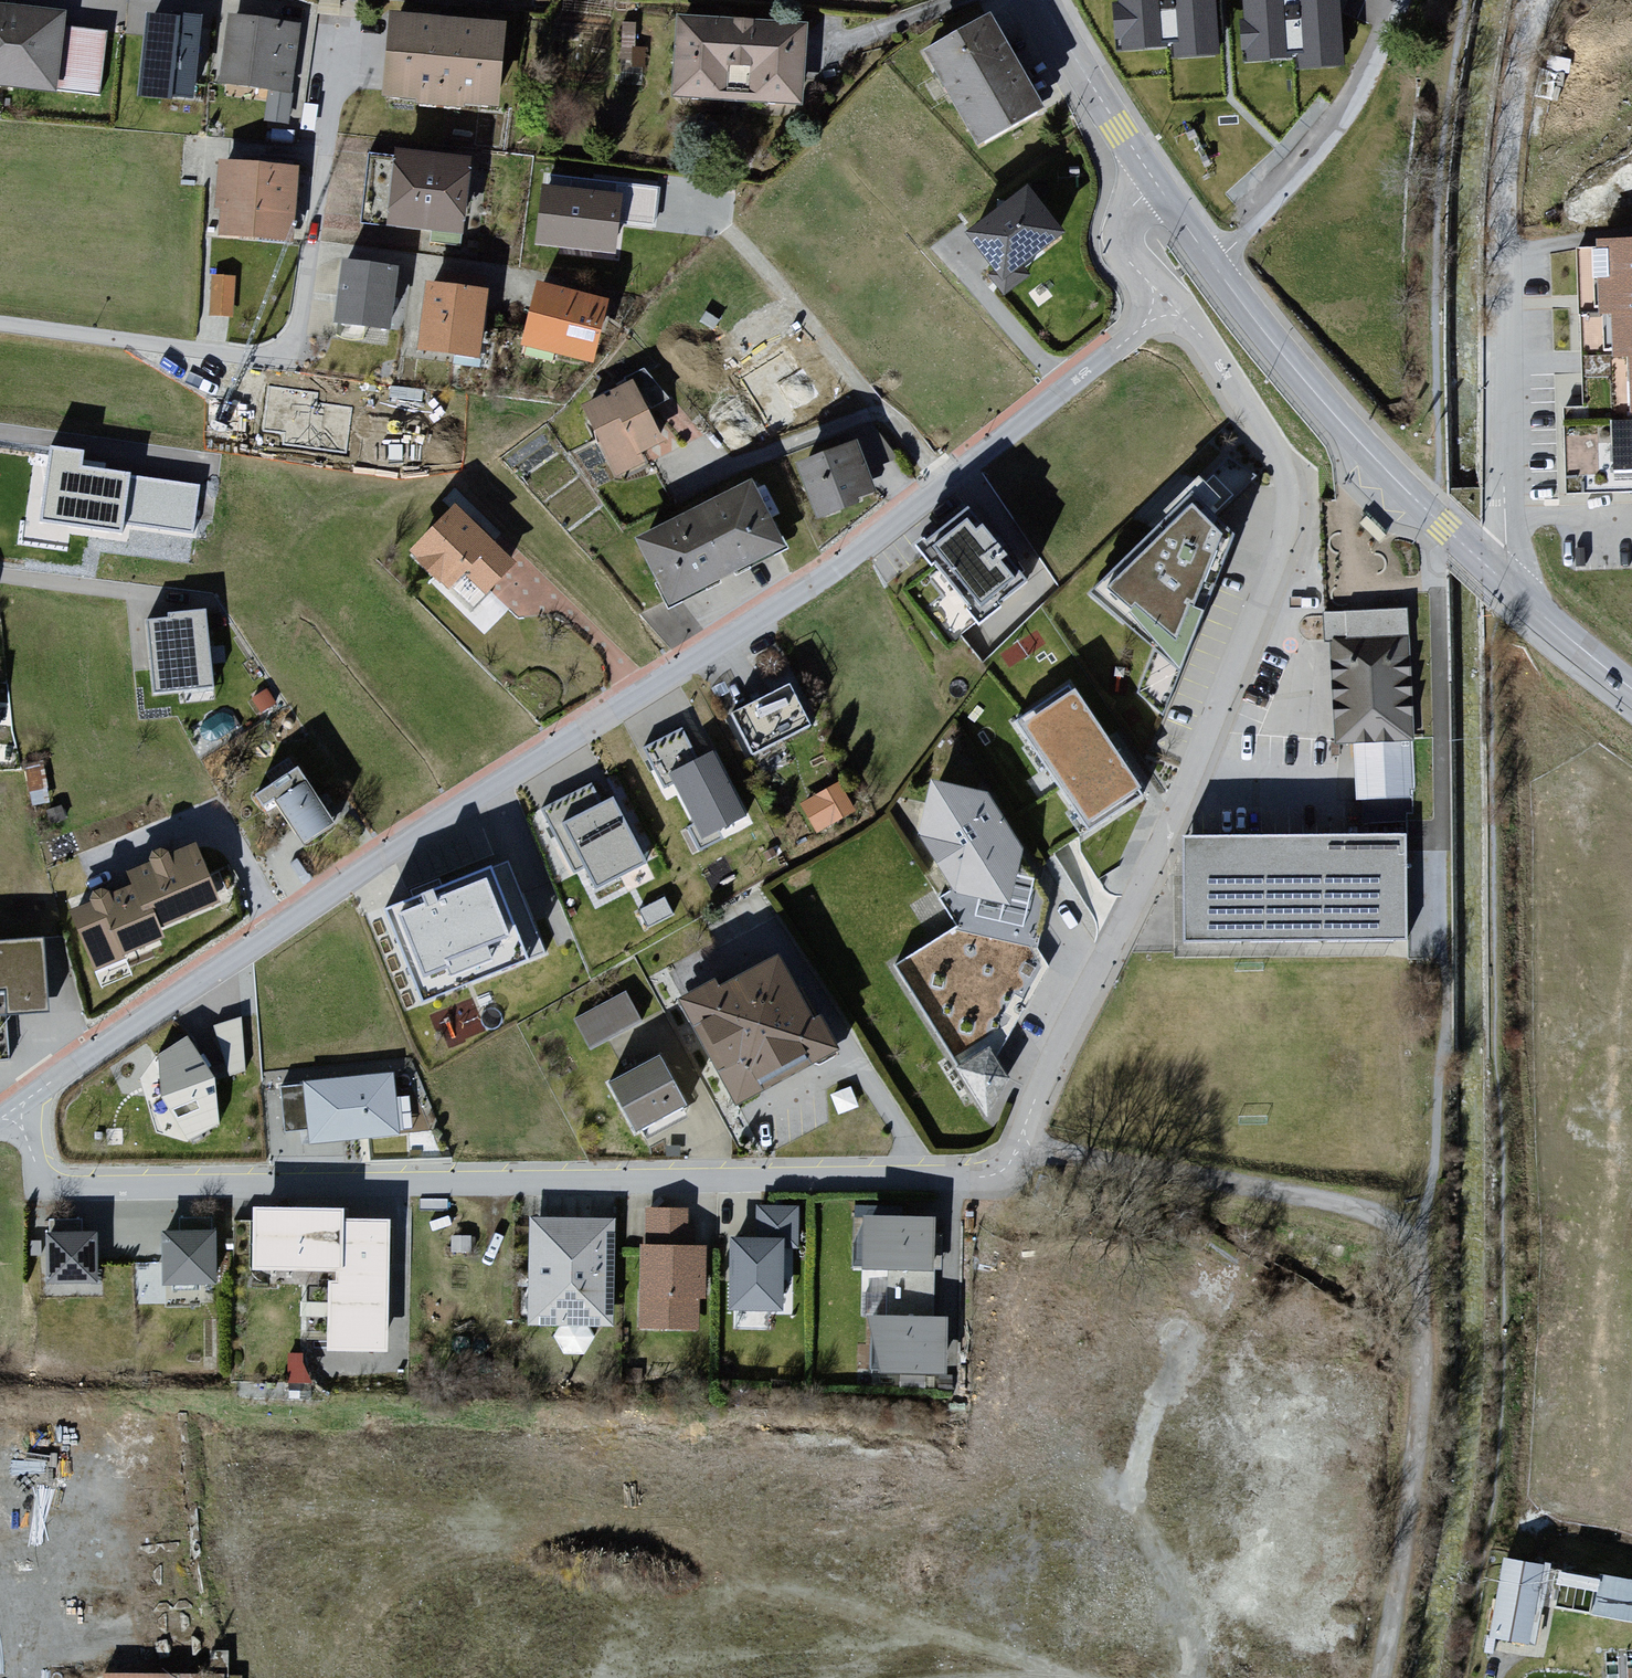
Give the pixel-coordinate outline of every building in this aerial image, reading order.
[(1116,53),(1168,49),(1164,0),(1112,0),(1116,53)] [(1168,49),(1168,58),(1222,54),(1219,0),(1164,0),(1168,49)] [(1244,64),(1295,60),(1291,0),(1239,0),(1244,64)] [(1295,60),(1296,69),(1350,65),(1346,0),(1291,0),(1295,60)] [(62,97),(67,16),(0,11),(0,93),(62,97)] [(203,15),(147,12),(136,96),(197,102),(203,15)] [(999,18),(927,58),(983,156),(1054,116),(999,18)] [(290,132),(303,28),(231,19),(223,89),(268,94),(264,129),(290,132)] [(512,31),(394,21),(387,103),(505,114),(512,31)] [(677,106),(809,113),(813,30),(681,23),(677,106)] [(479,172),(397,161),(389,229),(470,240),(479,172)] [(301,173),(221,164),(212,239),(293,248),(301,173)] [(659,187),(543,173),(535,245),(617,255),(623,224),(656,228),(659,187)] [(1033,190),(963,237),(1003,295),(1072,248),(1033,190)] [(1608,248),(1612,320),(1625,320),(1627,361),(1631,361),(1631,247),(1608,248)] [(405,274),(348,267),(340,329),(397,336),(405,274)] [(238,282),(211,279),(208,320),(235,322),(238,282)] [(496,296),(433,288),(424,356),(487,364),(496,296)] [(616,306),(544,288),(529,351),(601,369),(616,306)] [(586,411),(618,476),(667,453),(636,387),(586,411)] [(863,448),(804,471),(824,522),(883,498),(863,448)] [(26,529),(191,555),(202,485),(85,467),(87,458),(50,452),(44,490),(32,488),(26,529)] [(794,554),(761,489),(643,549),(676,613),(794,554)] [(1198,694),(1252,544),(1207,500),(1105,603),(1155,653),(1137,704),(1166,730),(1184,678),(1198,694)] [(993,637),(1049,591),(982,510),(926,556),(993,637)] [(521,569),(459,511),(413,560),(456,600),(472,583),(491,601),(521,569)] [(1341,651),(1414,646),(1412,615),(1339,620),(1341,651)] [(160,634),(141,634),(143,700),(200,697),(198,625),(160,625),(160,634)] [(1336,651),(1342,747),(1423,741),(1417,646),(1414,646),(1341,651),(1336,651)] [(739,717),(762,764),(820,734),(797,688),(739,717)] [(1143,805),(1086,699),(1028,729),(1084,836),(1143,805)] [(665,787),(674,782),(703,838),(747,816),(714,751),(698,758),(683,728),(643,746),(665,787)] [(1351,753),(1355,807),(1417,803),(1414,748),(1351,753)] [(313,855),(344,834),(303,774),(259,804),(269,818),(281,810),(313,855)] [(840,781),(800,803),(817,833),(856,811),(840,781)] [(591,783),(542,808),(576,873),(586,868),(597,889),(648,862),(613,797),(602,803),(591,783)] [(995,798),(942,787),(926,841),(963,902),(1017,907),(1029,854),(995,798)] [(1411,946),(1411,841),(1194,841),(1194,946),(1411,946)] [(166,933),(228,908),(201,842),(127,872),(134,889),(76,911),(102,975),(172,947),(166,933)] [(507,862),(388,909),(424,999),(548,953),(507,862)] [(1039,948),(958,930),(894,967),(932,1027),(974,1102),(1050,968),(1039,948)] [(54,1018),(50,944),(0,946),(0,1070),(12,1070),(9,1020),(54,1018)] [(746,1113),(844,1060),(788,955),(689,1008),(746,1113)] [(644,1028),(627,996),(575,1023),(593,1056),(644,1028)] [(229,1075),(253,1069),(241,1017),(217,1023),(229,1075)] [(158,1054),(161,1098),(189,1142),(220,1126),(215,1076),(187,1036),(158,1054)] [(613,1087),(641,1140),(694,1112),(666,1059),(613,1087)] [(302,1086),(308,1153),(403,1143),(397,1077),(302,1086)] [(690,1213),(646,1211),(641,1332),(698,1335),(699,1303),(706,1304),(709,1252),(688,1251),(690,1213)] [(759,1212),(759,1245),(791,1245),(790,1261),(801,1261),(801,1213),(759,1212)] [(257,1213),(257,1277),(331,1278),(347,1278),(348,1225),(348,1213),(257,1213)] [(211,1217),(179,1217),(179,1232),(211,1231),(211,1217)] [(81,1218),(49,1218),(49,1232),(81,1232),(81,1218)] [(527,1332),(614,1333),(616,1223),(529,1221),(527,1332)] [(937,1324),(938,1225),(852,1224),(852,1276),(862,1276),(861,1323),(875,1323),(874,1382),(951,1383),(952,1324),(937,1324)] [(392,1225),(348,1225),(347,1278),(331,1278),(330,1360),(391,1361),(392,1225)] [(179,1232),(162,1232),(163,1286),(217,1284),(217,1231),(211,1231),(179,1232)] [(47,1284),(98,1284),(97,1232),(81,1232),(49,1232),(46,1232),(47,1284)] [(759,1245),(735,1244),(734,1315),(789,1316),(790,1261),(791,1245),(759,1245)] [(1631,1623),(1631,1580),(1504,1555),(1489,1637),(1536,1646),(1544,1606),(1631,1623)]
